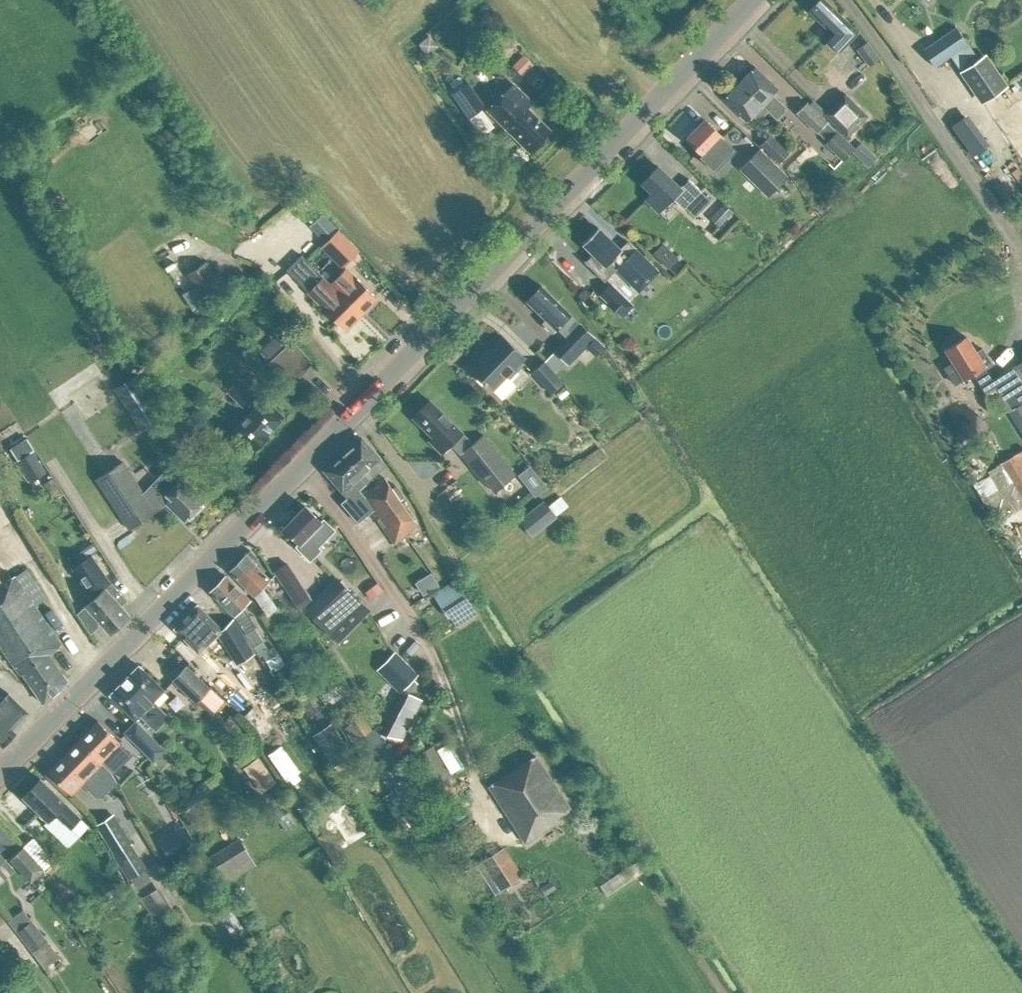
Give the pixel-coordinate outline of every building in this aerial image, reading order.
[(856,33),(843,21),(844,19),(824,0),(818,0),(809,10),(831,31),(825,38),(839,51),(856,33)] [(960,70),(977,58),(968,44),(955,27),(922,48),(935,67),(950,56),(960,70)] [(873,70),(882,63),(878,57),(879,57),(868,41),(856,49),(868,64),(873,70)] [(981,103),(1007,85),(985,53),(977,58),(960,70),(958,72),(981,103)] [(516,65),(525,74),(533,66),(524,58),(516,65)] [(740,81),(778,117),(786,108),(772,94),(777,88),(754,66),(740,81)] [(506,87),(486,108),(530,151),(540,140),(544,140),(547,137),(547,133),(550,130),(527,108),(533,101),(512,80),(506,87)] [(466,81),(451,92),(469,117),(485,106),(472,90),(466,81)] [(776,118),(778,117),(740,81),(723,98),(746,121),(752,114),(758,120),(768,110),(776,118)] [(846,137),(868,115),(844,92),(822,113),(846,137)] [(827,141),(836,131),(827,122),(827,121),(807,102),(796,112),(816,132),(817,131),(827,141)] [(978,153),(993,143),(972,112),(957,122),(978,153)] [(704,119),(686,138),(700,151),(697,153),(713,169),(723,158),(724,158),(734,147),(704,119)] [(842,161),(855,148),(836,131),(827,141),(824,144),(842,161)] [(779,163),(789,151),(770,133),(760,144),(779,163)] [(767,197),(788,176),(759,147),(738,168),(767,197)] [(679,187),(658,166),(642,182),(652,192),(645,199),(658,211),(671,197),(683,209),(685,207),(694,216),(711,200),(688,178),(679,187)] [(721,198),(710,212),(727,224),(737,210),(721,198)] [(336,229),(322,213),(309,225),(323,241),(336,229)] [(598,227),(583,243),(591,251),(583,259),(604,280),(616,268),(639,291),(659,270),(629,241),(621,249),(598,227)] [(345,263),(354,254),(333,233),(323,243),(326,247),(324,249),(333,258),(337,254),(345,263)] [(668,268),(678,257),(663,242),(652,253),(668,268)] [(338,291),(331,284),(300,255),(286,270),(323,306),(322,307),(345,330),(361,314),(338,291)] [(205,302),(224,287),(206,261),(187,274),(193,283),(190,285),(201,302),(204,300),(205,302)] [(331,284),(338,291),(361,314),(377,298),(354,275),(350,279),(343,272),(334,281),(331,284)] [(622,316),(634,305),(611,282),(599,294),(622,316)] [(541,285),(526,301),(546,319),(543,322),(553,332),(556,328),(566,338),(554,350),(544,361),(553,372),(564,360),(569,364),(595,337),(582,325),(570,314),(571,313),(541,285)] [(285,346),(275,334),(257,351),(284,379),(291,373),(295,378),(312,363),(291,341),(285,346)] [(506,376),(524,357),(501,335),(470,368),(501,398),(515,384),(506,376)] [(945,349),(952,361),(962,377),(972,371),(973,372),(985,392),(995,386),(1009,408),(1007,410),(1021,435),(1021,361),(992,380),(983,366),(991,361),(982,348),(976,352),(966,336),(945,349)] [(544,361),(532,372),(551,393),(562,382),(556,374),(553,372),(544,361)] [(140,428),(162,413),(135,373),(113,388),(140,428)] [(255,397),(237,380),(226,391),(243,408),(252,399),(256,404),(233,428),(254,449),(267,435),(266,434),(280,420),(280,419),(283,416),(263,397),(261,399),(257,396),(255,397)] [(429,399),(412,417),(433,437),(429,441),(441,452),(450,443),(460,452),(459,453),(484,485),(487,483),(493,492),(514,475),(483,434),(473,442),(462,431),(429,399)] [(348,446),(343,451),(368,480),(379,470),(382,474),(386,470),(383,466),(385,464),(363,439),(357,444),(354,441),(348,446)] [(18,459),(33,450),(27,440),(10,450),(16,460),(18,459)] [(31,482),(47,471),(33,450),(18,459),(31,482)] [(332,467),(326,473),(347,496),(341,502),(359,522),(371,512),(394,543),(416,524),(399,500),(390,508),(373,486),(364,494),(359,488),(368,480),(343,451),(329,464),(332,467)] [(1020,451),(990,469),(1014,509),(1021,505),(1021,455),(1020,451)] [(122,461),(95,479),(129,529),(155,511),(167,503),(184,520),(204,500),(181,479),(175,485),(162,472),(143,492),(122,461)] [(523,471),(540,493),(553,483),(536,461),(523,471)] [(383,478),(373,486),(390,508),(399,500),(404,496),(396,484),(391,488),(383,478)] [(555,515),(568,505),(560,495),(548,505),(543,499),(518,519),(532,537),(557,517),(555,515)] [(321,522),(304,505),(292,518),(290,515),(283,523),(285,525),(283,527),(298,542),(296,546),(299,549),(310,560),(320,549),(317,547),(326,537),(327,538),(334,530),(323,519),(321,522)] [(276,607),(263,587),(270,580),(253,563),(258,558),(250,550),(229,571),(253,594),(268,616),(276,607)] [(127,600),(112,582),(110,583),(101,570),(107,566),(97,552),(92,556),(91,555),(73,567),(93,598),(84,606),(109,633),(129,615),(121,605),(127,600)] [(286,563),(274,571),(302,613),(305,610),(338,642),(370,610),(335,575),(311,601),(286,563)] [(0,582),(0,645),(20,674),(21,672),(43,703),(67,681),(48,653),(61,645),(34,606),(47,597),(26,567),(2,584),(0,582)] [(225,575),(209,591),(234,617),(248,641),(252,647),(262,640),(254,626),(257,625),(245,606),(250,600),(225,575)] [(381,592),(373,581),(362,589),(370,600),(381,592)] [(449,617),(468,605),(453,583),(435,594),(449,617)] [(200,653),(217,635),(251,690),(271,678),(232,618),(222,628),(197,604),(174,628),(200,653)] [(403,689),(410,692),(418,684),(413,679),(418,674),(394,650),(375,669),(399,693),(403,689)] [(168,716),(153,701),(164,690),(138,665),(109,694),(135,719),(139,714),(155,730),(168,716)] [(196,702),(210,688),(186,665),(172,680),(196,702)] [(423,699),(410,692),(403,689),(381,733),(403,739),(423,699)] [(2,745),(3,746),(16,733),(15,732),(11,728),(27,712),(8,693),(1,700),(0,699),(0,743),(2,745)] [(255,704),(245,714),(263,732),(273,723),(255,704)] [(353,742),(372,729),(359,709),(345,718),(348,725),(344,728),(353,742)] [(97,720),(78,740),(99,760),(103,764),(111,771),(111,772),(113,773),(131,753),(118,741),(97,720)] [(136,720),(124,732),(152,761),(164,749),(136,720)] [(334,766),(350,754),(352,753),(333,722),(314,734),(334,766)] [(78,740),(48,771),(70,793),(81,781),(82,783),(90,791),(96,797),(102,796),(116,781),(115,780),(111,771),(103,764),(99,760),(78,740)] [(428,789),(451,775),(432,744),(410,757),(428,789)] [(276,781),(258,757),(244,767),(262,792),(276,781)] [(525,841),(556,821),(553,817),(568,807),(535,757),(490,786),(525,841)] [(79,817),(65,802),(40,778),(23,796),(47,820),(56,811),(70,826),(79,817)] [(113,813),(95,825),(128,878),(146,867),(131,843),(132,843),(113,813)] [(162,836),(176,858),(200,843),(187,821),(162,836)] [(224,884),(255,864),(239,839),(208,859),(224,884)] [(30,881),(43,869),(22,846),(9,858),(30,881)] [(488,897),(522,875),(503,846),(470,868),(488,897)] [(170,912),(156,888),(141,897),(156,921),(170,912)] [(31,920),(22,909),(7,920),(31,951),(46,940),(31,920)]
